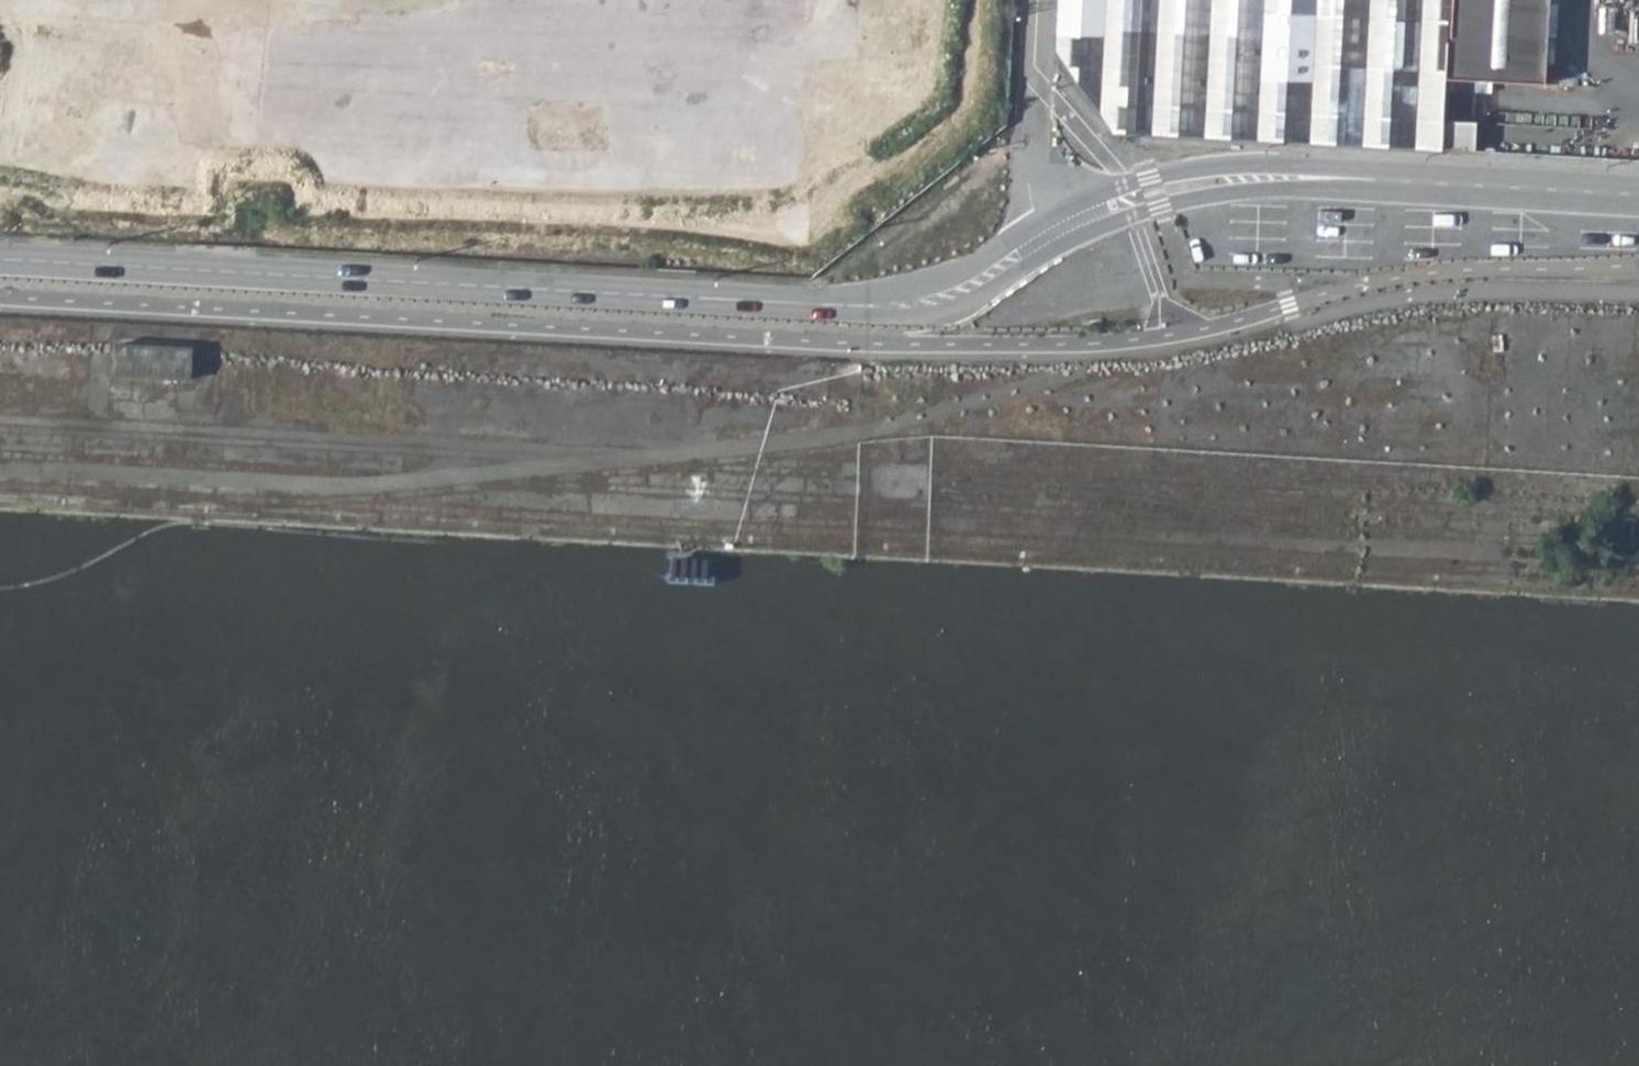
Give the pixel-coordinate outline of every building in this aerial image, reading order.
[(1060,19),(1058,59),(1116,134),(1146,136),(1184,137),(1281,141),(1444,148),(1445,122),(1448,76),(1541,82),(1546,0),(1060,0),(1060,19)] [(1444,148),(1475,150),(1476,137),(1477,123),(1445,122),(1444,148)] [(116,373),(188,377),(190,347),(117,342),(116,373)]
